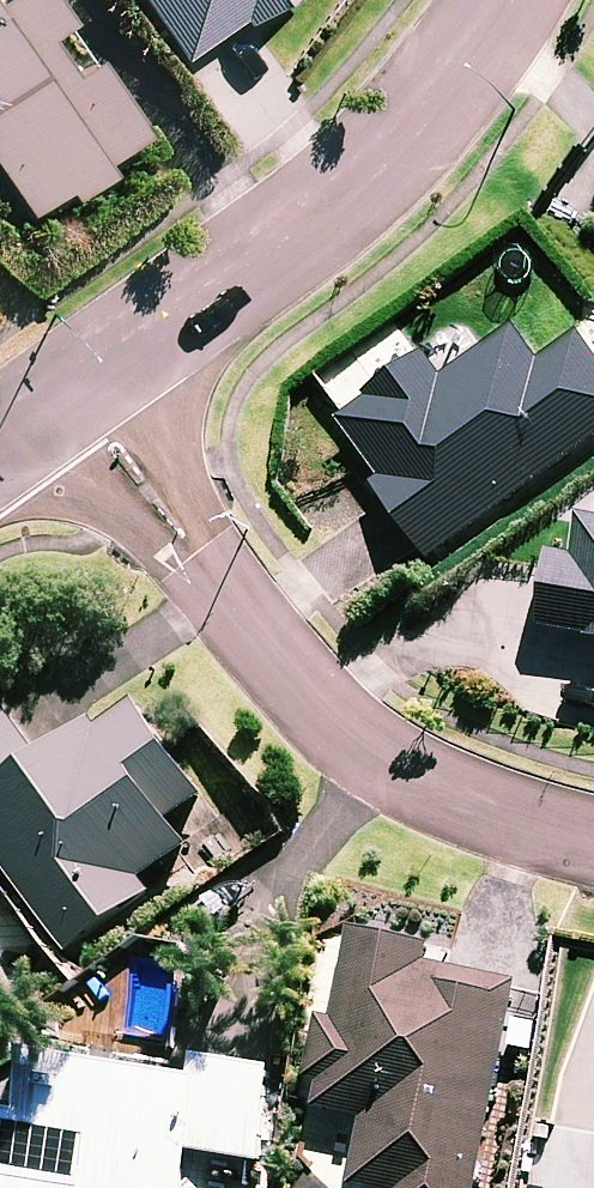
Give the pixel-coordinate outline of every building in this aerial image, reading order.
[(72,198),(114,169),(107,159),(153,128),(66,0),(0,0),(0,163),(32,210),(65,188),(72,198)] [(187,57),(245,18),(247,21),(278,0),(148,0),(187,57)] [(430,357),(342,420),(385,480),(377,486),(429,558),(593,439),(593,343),(586,332),(542,364),(518,331),(489,351),(448,381),(430,357)] [(585,521),(581,565),(551,561),(544,630),(593,636),(593,522),(585,521)] [(0,705),(0,856),(69,952),(152,893),(142,879),(187,847),(169,821),(204,796),(137,703),(45,768),(0,705)] [(356,932),(338,1021),(329,1019),(311,1107),(367,1118),(353,1185),(366,1187),(476,1187),(517,984),(429,966),(433,948),(356,932)] [(201,1059),(198,1079),(35,1054),(26,1111),(0,1107),(0,1187),(187,1187),(193,1151),(260,1162),(274,1070),(201,1059)]
